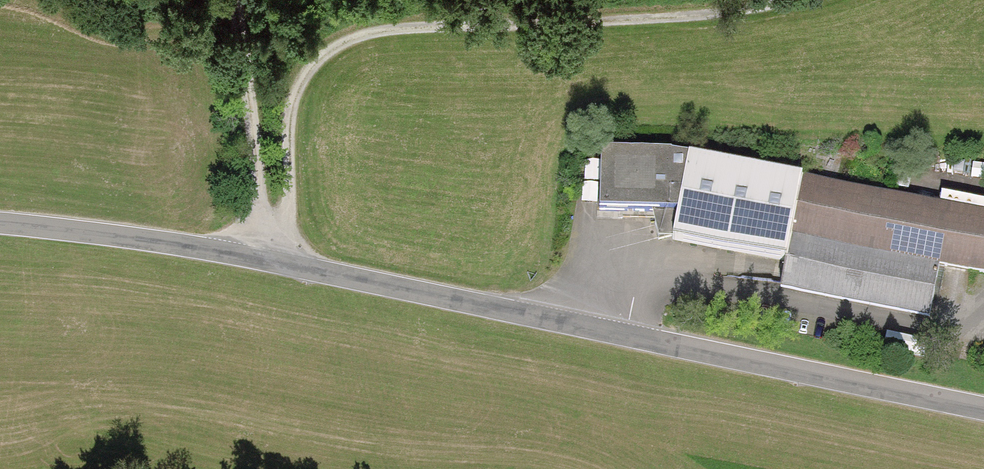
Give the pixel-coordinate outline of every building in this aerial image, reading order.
[(680,153),(602,150),(600,211),(668,214),(663,236),(788,261),(782,288),(931,318),(942,264),(983,272),(983,214),(680,153)]
